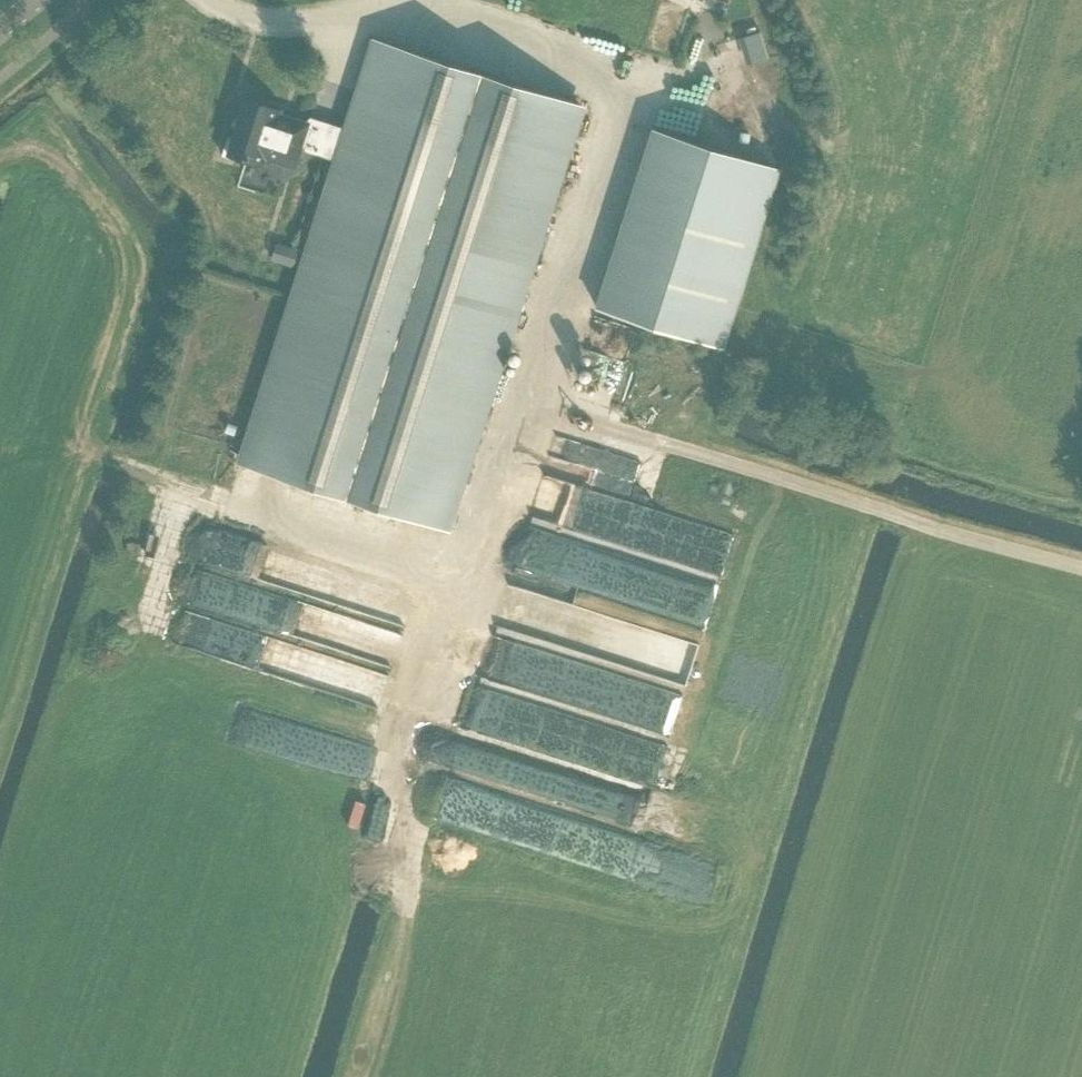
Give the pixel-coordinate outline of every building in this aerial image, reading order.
[(746,64),(768,57),(760,31),(738,38),(746,64)] [(241,161),(243,157),(264,164),(266,158),(295,168),(301,149),(337,160),(240,462),(448,527),(581,105),(375,40),(347,128),(311,117),(306,121),(291,117),(290,118),(280,115),(281,111),(244,99),(232,137),(228,136),(222,155),(241,161)] [(653,129),(596,307),(722,347),(778,169),(653,129)] [(299,249),(276,242),(271,260),(293,267),(299,249)] [(610,448),(604,469),(638,480),(644,458),(610,448)] [(474,696),(469,719),(508,740),(543,746),(574,764),(566,779),(563,793),(571,795),(594,807),(635,815),(639,809),(633,806),(646,808),(663,722),(646,753),(648,742),(621,727),(623,728),(585,707),(582,706),(562,695),(499,683),(485,676),(474,696)]
